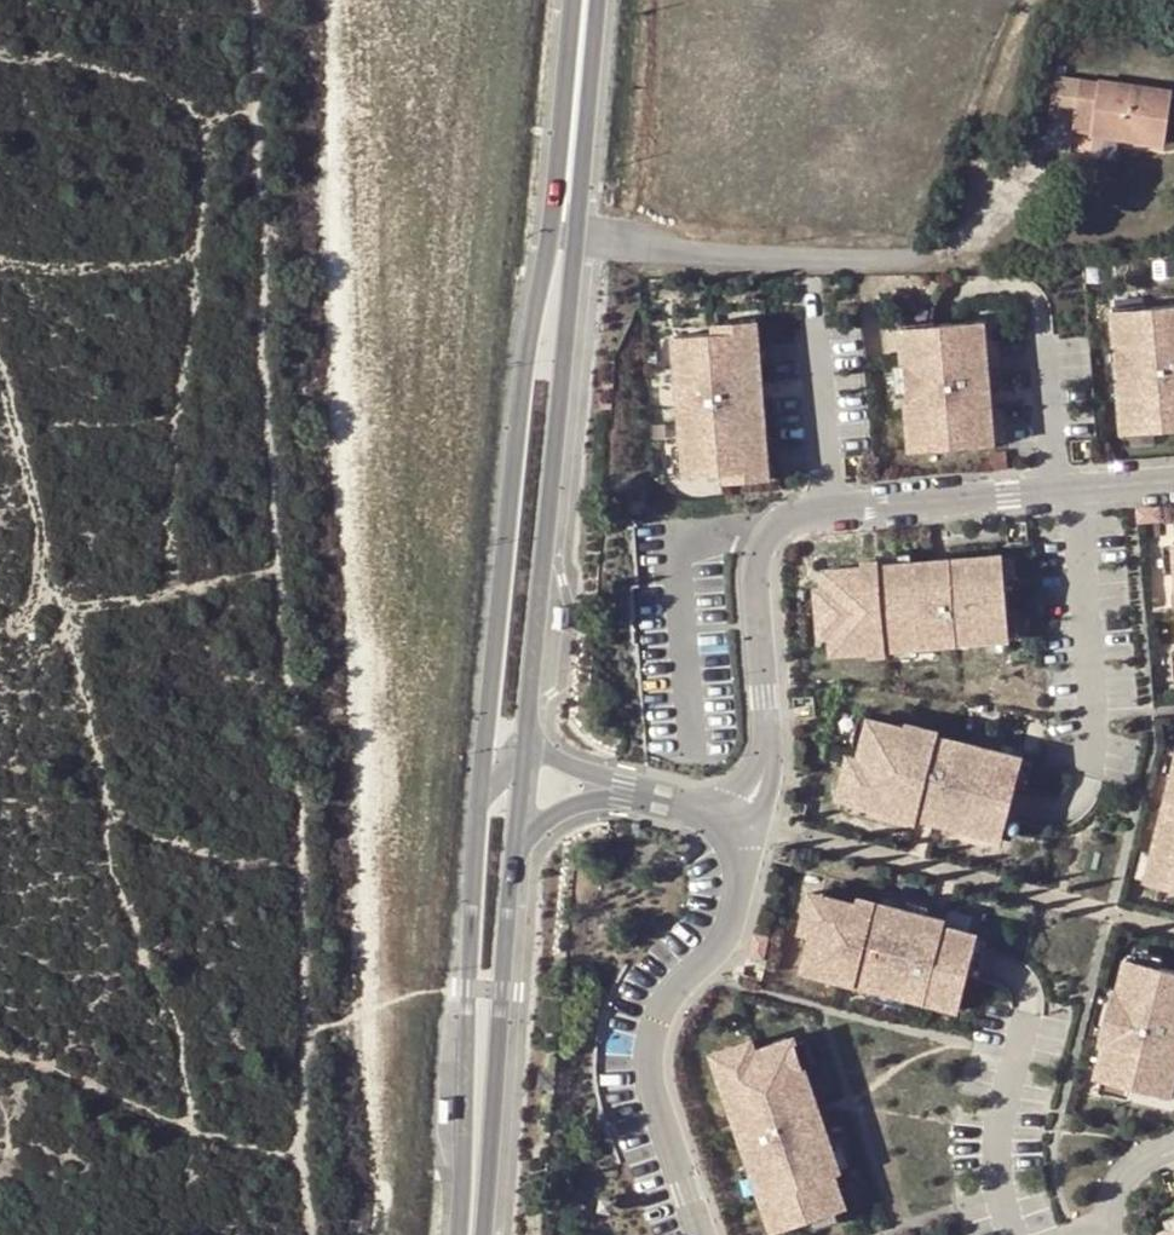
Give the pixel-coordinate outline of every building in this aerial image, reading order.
[(1072,134),(1115,139),(1161,147),(1171,90),(1054,74),(1048,119),(1073,121),(1072,134)] [(1115,139),(1072,134),(1069,154),(1113,160),(1115,139)] [(1151,306),(1118,308),(1119,321),(1152,318),(1151,309),(1151,306)] [(1151,309),(1152,318),(1119,321),(1120,334),(1129,425),(1160,423),(1160,432),(1173,431),(1173,307),(1151,309)] [(952,323),(939,324),(939,334),(907,337),(917,441),(947,438),(948,448),(998,444),(989,321),(952,323)] [(906,324),(907,337),(939,334),(939,324),(938,322),(906,324)] [(763,327),(721,331),(723,342),(764,338),(763,327)] [(723,342),(682,346),(694,474),(735,470),(776,466),(764,338),(723,342)] [(1160,423),(1129,425),(1129,437),(1160,435),(1160,432),(1160,423)] [(947,438),(917,441),(917,453),(948,451),(948,448),(947,438)] [(776,466),(735,470),(736,481),(777,477),(776,466)] [(1164,507),(1141,509),(1142,522),(1165,520),(1164,507)] [(1014,554),(836,569),(838,587),(842,633),(843,651),(951,642),(950,635),(967,633),(967,641),(1020,636),(1014,554)] [(842,633),(838,587),(824,588),(827,635),(842,633)] [(950,635),(951,642),(967,641),(967,633),(950,635)] [(939,748),(870,730),(860,770),(850,810),(847,822),(1000,862),(1015,804),(1024,770),(955,752),(953,760),(937,755),(939,748)] [(1138,883),(1173,892),(1173,748),(1171,747),(1138,883)] [(955,752),(939,748),(937,755),(953,760),(955,752)] [(850,810),(860,770),(849,767),(839,807),(850,810)] [(813,944),(803,981),(875,999),(908,1008),(911,1000),(926,1004),(925,1012),(959,1021),(973,969),(983,927),(827,887),(822,906),(813,944)] [(813,944),(822,906),(812,904),(802,941),(813,944)] [(769,948),(757,945),(751,964),(764,968),(769,948)] [(1129,963),(1121,998),(1115,996),(1103,1048),(1109,1050),(1101,1084),(1173,1101),(1173,974),(1129,963)] [(908,1008),(875,999),(872,1009),(906,1018),(908,1008)] [(911,1000),(908,1008),(925,1012),(926,1004),(911,1000)] [(771,1234),(794,1234),(846,1218),(834,1184),(840,1182),(794,1049),(755,1062),(716,1075),(750,1176),(761,1208),(771,1234)] [(712,1065),(716,1075),(755,1062),(752,1051),(712,1065)] [(750,1176),(740,1179),(751,1211),(761,1208),(750,1176)] [(1156,1232),(1157,1234),(1173,1234),(1173,1226),(1156,1232)]
